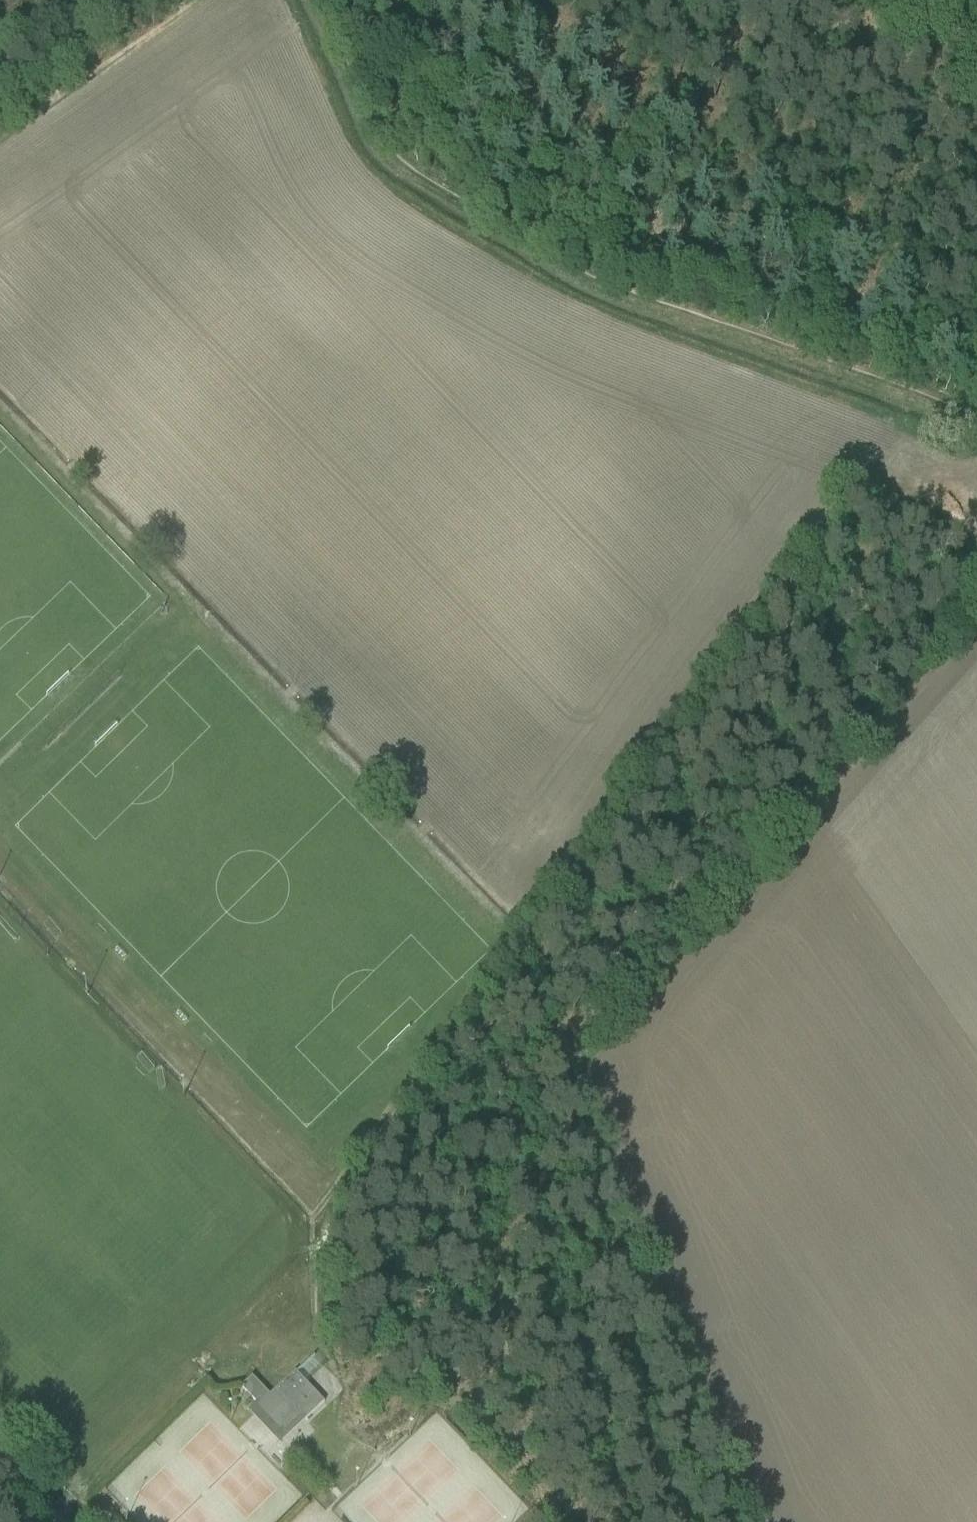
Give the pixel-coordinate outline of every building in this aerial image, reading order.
[(251,1379),(241,1388),(283,1432),(300,1415),(305,1421),(325,1403),(296,1373),(269,1398),(251,1379)] [(209,1514),(201,1521),(192,1512),(182,1521),(183,1521),(217,1521),(209,1514)]
